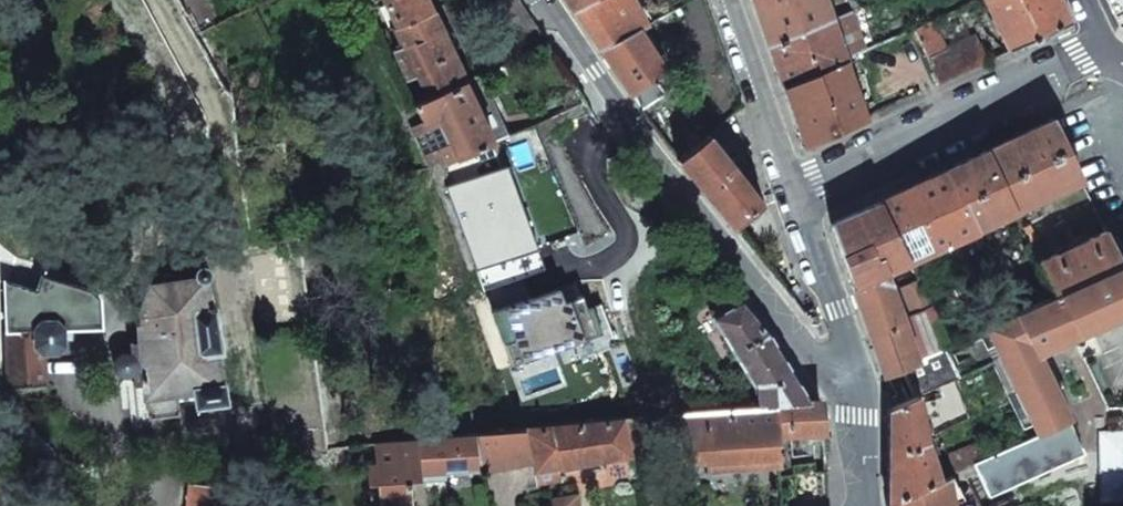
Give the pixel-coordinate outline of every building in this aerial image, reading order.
[(396,26),(432,10),(427,0),(384,0),(396,26)] [(460,36),(471,31),(457,0),(455,0),(446,4),(460,36)] [(532,52),(547,43),(518,0),(505,0),(500,2),(532,52)] [(573,11),(591,0),(566,0),(573,11)] [(573,11),(601,50),(638,31),(647,26),(633,0),(591,0),(573,11)] [(665,15),(693,0),(659,0),(665,15)] [(753,4),(768,46),(830,18),(824,0),(752,0),(753,4)] [(1010,52),(1072,25),(1059,0),(984,0),(1010,52)] [(1119,28),(1122,26),(1122,0),(1106,0),(1119,28)] [(432,10),(465,82),(478,76),(460,36),(446,4),(432,10)] [(830,18),(834,33),(855,26),(848,9),(830,18)] [(419,76),(429,98),(465,82),(432,10),(396,26),(405,46),(395,51),(409,81),(419,76)] [(830,18),(768,46),(775,67),(782,87),(844,60),(863,51),(855,26),(834,33),(830,18)] [(931,21),(915,28),(927,56),(939,85),(986,64),(973,36),(944,49),(931,21)] [(638,31),(601,50),(616,73),(631,95),(655,79),(666,71),(638,31)] [(844,60),(782,87),(792,118),(803,148),(866,119),(863,113),(844,60)] [(655,79),(631,95),(643,111),(665,93),(655,79)] [(429,98),(415,105),(423,122),(437,115),(450,141),(458,158),(493,142),(465,82),(429,98)] [(660,110),(646,120),(677,160),(689,149),(660,110)] [(733,114),(707,136),(760,203),(764,200),(733,114)] [(984,151),(1013,211),(1037,199),(1079,180),(1050,120),(984,151)] [(689,149),(677,160),(732,226),(760,203),(707,136),(706,135),(689,149)] [(424,153),(429,166),(439,165),(440,166),(458,158),(450,141),(424,153)] [(944,170),(974,229),(1013,211),(984,151),(944,170)] [(878,201),(907,260),(966,232),(974,229),(944,170),(878,201)] [(1013,211),(1021,226),(1044,215),(1037,199),(1013,211)] [(830,224),(852,286),(885,271),(907,260),(878,201),(830,224)] [(1022,228),(1030,243),(1036,240),(1028,225),(1022,228)] [(966,232),(976,252),(983,249),(974,229),(966,232)] [(1039,262),(1055,294),(1121,263),(1107,236),(1105,231),(1039,262)] [(1055,294),(1015,313),(1030,345),(1035,355),(1038,353),(1122,313),(1122,262),(1121,263),(1055,294)] [(852,286),(883,375),(901,366),(916,358),(901,318),(885,271),(852,286)] [(6,282),(8,387),(45,385),(44,349),(37,344),(37,330),(43,323),(54,323),(60,328),(101,327),(100,298),(90,289),(42,275),(37,291),(6,282)] [(138,318),(145,399),(148,398),(176,394),(193,392),(196,408),(226,403),(223,383),(220,384),(216,353),(221,352),(214,304),(209,305),(204,277),(150,286),(138,318)] [(901,318),(916,358),(943,346),(951,343),(942,325),(917,279),(900,287),(912,313),(901,318)] [(513,366),(596,334),(587,311),(580,294),(563,301),(558,288),(492,313),(513,366)] [(711,316),(715,321),(733,306),(730,301),(711,316)] [(715,321),(757,388),(757,395),(804,392),(785,361),(766,331),(741,301),(733,306),(715,321)] [(942,325),(951,343),(985,326),(998,320),(989,304),(942,325)] [(985,326),(1001,358),(1030,345),(1015,313),(998,320),(985,326)] [(37,344),(44,349),(55,348),(61,342),(60,328),(54,323),(43,323),(37,330),(37,344)] [(1068,418),(1038,353),(1035,355),(1030,345),(1001,358),(1037,434),(1068,418)] [(918,395),(958,377),(943,346),(916,358),(901,366),(916,396),(918,395)] [(991,362),(1028,438),(1037,434),(1001,358),(993,361),(991,362)] [(758,407),(776,405),(809,402),(804,392),(757,395),(758,407)] [(148,398),(150,419),(179,415),(176,394),(148,398)] [(887,456),(888,503),(890,502),(891,501),(937,479),(932,456),(927,440),(925,423),(918,395),(916,396),(887,408),(887,456)] [(776,405),(778,436),(823,433),(820,402),(809,402),(776,405)] [(223,408),(231,459),(232,459),(262,457),(254,404),(223,408)] [(687,414),(687,457),(708,456),(780,450),(778,436),(776,405),(758,407),(687,414)] [(623,416),(631,453),(645,450),(640,414),(623,416)] [(529,459),(532,474),(630,455),(631,453),(623,416),(523,427),(529,459)] [(981,460),(973,463),(989,496),(1084,452),(1068,418),(1037,434),(1028,438),(981,460)] [(927,440),(932,456),(940,453),(935,439),(932,422),(925,423),(927,440)] [(477,433),(483,468),(529,459),(523,427),(477,433)] [(1099,432),(1101,502),(1122,502),(1122,432),(1099,432)] [(477,433),(418,439),(420,466),(421,475),(445,473),(483,468),(477,433)] [(420,466),(418,439),(375,444),(376,462),(367,463),(369,485),(378,484),(380,505),(412,505),(410,482),(410,476),(421,475),(420,466)] [(944,460),(950,473),(973,463),(981,460),(975,447),(944,460)] [(780,450),(708,456),(709,472),(781,467),(780,450)] [(483,468),(445,473),(446,484),(478,480),(483,468)] [(797,505),(812,505),(829,505),(827,472),(795,475),(797,505)] [(950,473),(937,479),(891,501),(894,505),(968,505),(950,473)] [(179,505),(220,505),(223,478),(182,474),(179,505)] [(548,499),(550,505),(581,505),(579,493),(548,499)]
